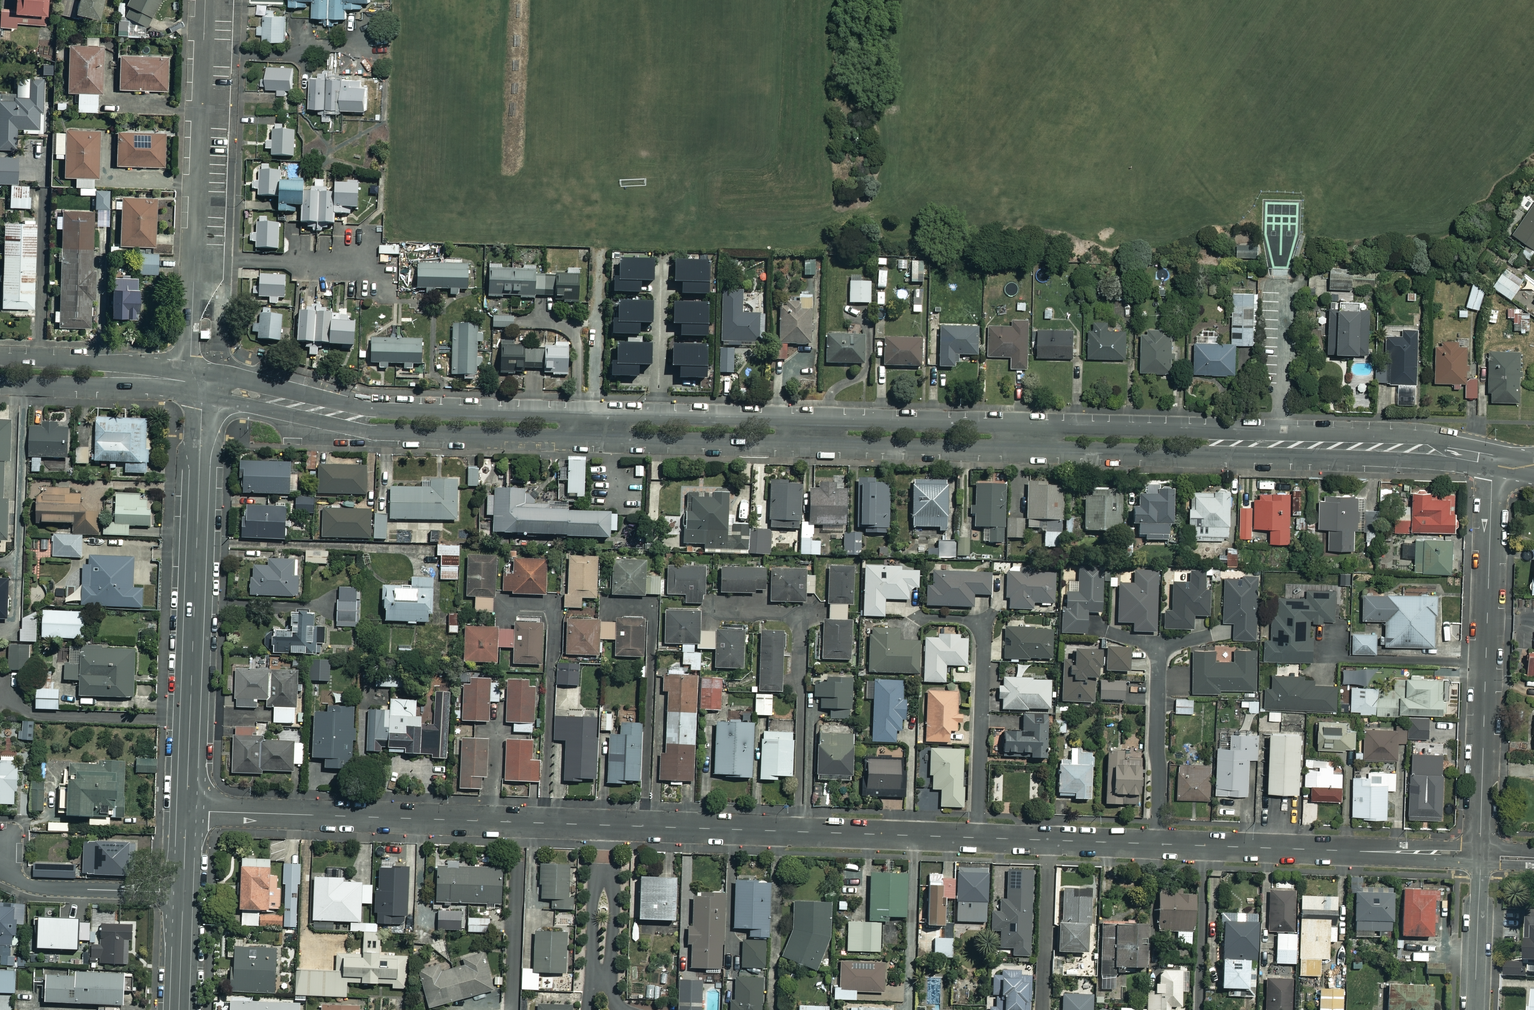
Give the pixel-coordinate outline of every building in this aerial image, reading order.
[(11,11),(0,10),(0,28),(14,29),(14,23),(42,26),(44,0),(12,0),(11,11)] [(75,2),(67,0),(61,0),(58,14),(70,17),(71,14),(95,20),(100,0),(76,0),(75,2)] [(122,17),(146,28),(158,0),(129,0),(122,17)] [(367,0),(290,0),(290,7),(308,7),(308,1),(314,1),(313,17),(324,18),(324,24),(332,24),(332,18),(348,18),(348,8),(364,9),(364,2),(367,2),(367,0)] [(286,17),(264,17),(265,42),(286,42),(286,17)] [(311,21),(303,22),(303,35),(312,34),(311,21)] [(158,42),(148,42),(148,55),(159,55),(158,42)] [(101,47),(67,46),(66,93),(75,94),(75,112),(96,113),(97,93),(100,93),(101,47)] [(165,58),(118,58),(118,90),(165,91),(165,58)] [(292,68),(268,67),(267,89),(280,89),(280,95),(287,96),(287,90),(292,90),(292,68)] [(361,77),(310,77),(310,108),(320,108),(320,114),(323,114),(323,122),(332,122),(332,115),(335,115),(335,111),(366,111),(366,84),(361,84),(361,77)] [(40,81),(26,81),(27,99),(0,100),(0,150),(14,149),(14,134),(41,133),(40,81)] [(296,132),(268,131),(267,156),(296,157),(296,132)] [(97,132),(54,132),(54,159),(63,159),(63,178),(74,178),(74,187),(85,187),(86,195),(92,195),(92,178),(97,178),(97,132)] [(163,135),(116,133),(115,166),(162,168),(163,135)] [(48,142),(26,141),(26,157),(19,157),(19,178),(48,178),(48,142)] [(0,158),(0,184),(15,184),(15,158),(0,158)] [(275,165),(262,165),(262,181),(254,181),(254,189),(260,189),(260,196),(279,196),(278,212),(301,212),(301,223),(334,223),(334,214),(345,214),(346,208),(357,208),(357,185),(333,184),(333,192),(306,192),(306,183),(284,183),(284,170),(275,170),(275,165)] [(28,186),(8,187),(9,208),(28,208),(28,186)] [(108,191),(94,191),(94,209),(109,209),(108,191)] [(160,254),(172,254),(173,235),(158,235),(159,208),(156,208),(156,199),(121,199),(121,214),(118,214),(118,247),(152,247),(152,254),(160,254)] [(1511,235),(1524,244),(1518,252),(1529,260),(1533,253),(1533,202),(1533,203),(1528,200),(1523,206),(1529,210),(1511,235)] [(57,323),(57,327),(88,329),(89,301),(91,301),(93,272),(89,271),(92,213),(62,212),(58,297),(53,296),(52,323),(57,323)] [(32,309),(34,223),(2,222),(1,308),(32,309)] [(281,225),(259,225),(259,236),(253,236),(253,242),(258,242),(258,249),(281,250),(281,225)] [(152,254),(136,253),(136,274),(159,275),(160,254),(152,254)] [(648,260),(615,260),(615,293),(635,293),(635,286),(635,281),(648,281),(648,260)] [(704,261),(670,262),(671,282),(676,282),(676,287),(676,294),(705,294),(704,261)] [(815,262),(803,262),(803,275),(816,275),(815,262)] [(469,265),(417,264),(417,290),(426,290),(426,296),(439,296),(439,290),(453,290),(453,296),(460,297),(460,290),(468,291),(469,265)] [(923,282),(923,264),(910,264),(909,282),(923,282)] [(534,268),(489,267),(488,299),(501,299),(501,297),(519,297),(519,300),(536,300),(536,295),(551,295),(551,274),(534,273),(534,268)] [(1522,281),(1503,268),(1490,286),(1510,299),(1522,281)] [(1136,270),(1124,271),(1124,277),(1114,277),(1115,299),(1137,298),(1136,270)] [(1349,290),(1350,275),(1329,274),(1328,289),(1349,290)] [(287,276),(262,275),(260,297),(271,297),(270,304),(279,304),(279,297),(286,298),(287,276)] [(581,277),(559,277),(559,304),(581,304),(581,277)] [(137,281),(112,280),(110,318),(136,319),(137,281)] [(869,283),(848,283),(848,303),(870,303),(869,283)] [(1485,287),(1472,283),(1465,306),(1478,310),(1485,287)] [(720,342),(726,343),(726,346),(741,346),(741,343),(757,343),(758,314),(742,313),(742,290),(721,289),(720,342)] [(923,290),(912,290),(912,314),(922,315),(923,290)] [(1254,293),(1231,293),(1231,345),(1254,345),(1254,293)] [(809,344),(810,296),(798,296),(798,304),(779,303),(777,344),(770,344),(770,359),(786,360),(786,344),(809,344)] [(637,328),(637,323),(647,323),(647,301),(614,300),(613,336),(637,336),(637,328)] [(669,324),(675,324),(674,330),(674,337),(702,337),(702,302),(670,301),(669,324)] [(1366,354),(1367,310),(1363,310),(1363,302),(1330,301),(1329,309),(1327,309),(1325,353),(1366,354)] [(268,310),(252,309),(251,332),(257,332),(257,339),(280,341),(281,316),(268,315),(268,310)] [(1522,319),(1522,309),(1513,309),(1513,320),(1507,320),(1507,330),(1527,330),(1526,319),(1522,319)] [(1471,313),(1458,310),(1456,321),(1469,324),(1471,313)] [(299,343),(311,344),(310,356),(321,357),(321,344),(354,347),(356,323),(352,323),(352,316),(301,313),(299,343)] [(513,317),(492,316),(491,328),(512,328),(513,317)] [(1026,317),(1011,317),(1011,326),(988,325),(987,356),(1009,356),(1009,368),(1025,368),(1026,317)] [(1106,320),(1094,320),(1094,331),(1087,331),(1087,359),(1124,358),(1123,330),(1107,331),(1106,320)] [(476,375),(476,367),(482,367),(482,357),(476,357),(476,342),(482,342),(482,334),(476,334),(476,322),(451,322),(450,374),(476,375)] [(974,327),(936,327),(937,368),(954,367),(954,355),(975,355),(974,327)] [(1416,329),(1400,328),(1400,335),(1384,335),(1384,352),(1389,352),(1389,383),(1415,384),(1416,329)] [(1070,357),(1070,330),(1036,329),(1036,357),(1070,357)] [(863,335),(824,335),(824,363),(863,363),(863,335)] [(1170,336),(1139,335),(1138,371),(1168,373),(1170,336)] [(423,339),(374,338),(373,362),(381,363),(380,368),(390,369),(391,364),(404,364),(404,369),(415,370),(415,365),(422,365),(423,339)] [(919,340),(882,338),(881,365),(918,367),(919,340)] [(1465,382),(1465,341),(1434,340),(1433,383),(1452,383),(1452,388),(1460,388),(1460,381),(1465,382)] [(635,378),(635,365),(646,365),(646,344),(612,343),(612,377),(635,378)] [(668,366),(677,366),(677,376),(702,376),(702,345),(668,344),(668,366)] [(1233,375),(1234,345),(1193,344),(1192,374),(1233,375)] [(567,348),(501,349),(502,370),(553,370),(553,375),(567,375),(567,348)] [(731,348),(718,349),(719,373),(732,372),(731,348)] [(1517,352),(1487,353),(1487,402),(1517,402),(1517,352)] [(1477,380),(1465,380),(1465,397),(1477,397),(1477,380)] [(1412,388),(1398,388),(1398,404),(1412,404),(1412,388)] [(145,419),(93,419),(93,462),(124,462),(124,473),(145,473),(145,419)] [(27,424),(28,472),(40,471),(40,458),(65,457),(65,424),(27,424)] [(87,448),(78,448),(79,464),(89,463),(87,448)] [(583,458),(566,458),(567,497),(584,497),(583,458)] [(287,463),(240,462),(239,493),(287,494),(287,463)] [(366,467),(315,466),(315,493),(365,494),(366,467)] [(476,469),(467,470),(467,486),(476,486),(476,469)] [(834,484),(818,484),(817,490),(808,489),(807,524),(821,525),(821,530),(833,531),(833,525),(845,525),(846,475),(834,475),(834,484)] [(874,483),(874,479),(855,479),(855,527),(887,527),(887,483),(874,483)] [(456,480),(424,480),(424,488),(389,488),(389,520),(456,520),(456,480)] [(944,481),(910,481),(910,527),(944,527),(944,481)] [(1004,485),(974,483),(972,527),(982,527),(981,543),(1001,543),(1004,485)] [(798,484),(769,484),(769,528),(798,528),(798,484)] [(1061,485),(1025,485),(1025,528),(1043,528),(1043,547),(1061,547),(1061,485)] [(1171,487),(1136,488),(1136,507),(1129,507),(1130,524),(1137,524),(1137,535),(1144,535),(1144,540),(1167,540),(1167,524),(1172,524),(1171,487)] [(615,531),(616,513),(523,509),(524,490),(491,489),(491,495),(486,494),(485,515),(492,515),(491,533),(606,538),(607,530),(615,531)] [(1117,491),(1083,491),(1083,530),(1117,531),(1117,491)] [(1194,524),(1194,540),(1229,539),(1228,491),(1190,492),(1191,508),(1188,508),(1188,524),(1194,524)] [(97,493),(33,492),(33,523),(72,523),(72,534),(96,534),(97,493)] [(150,495),(114,493),(113,523),(103,522),(102,534),(127,536),(127,525),(149,526),(150,495)] [(744,550),(745,537),(739,537),(739,532),(730,532),(731,525),(724,525),(726,495),(685,493),(681,546),(744,550)] [(1289,493),(1253,493),(1253,507),(1239,507),(1239,537),(1251,537),(1251,528),(1269,527),(1269,543),(1289,543),(1289,493)] [(1453,493),(1410,494),(1410,507),(1393,507),(1394,532),(1453,531),(1453,493)] [(1353,530),(1381,531),(1382,509),(1365,508),(1365,497),(1324,496),(1324,502),(1318,502),(1317,528),(1327,528),(1326,549),(1352,550),(1353,530)] [(313,498),(294,497),(294,512),(312,513),(313,498)] [(284,507),(244,506),(244,519),(240,518),(239,538),(283,539),(284,507)] [(369,510),(321,509),(320,537),(384,538),(385,515),(369,515),(369,510)] [(1023,519),(1006,519),(1007,538),(1024,537),(1023,519)] [(1080,519),(1067,519),(1067,541),(1080,541),(1080,519)] [(812,538),(812,526),(800,525),(800,538),(812,538)] [(1135,530),(1122,529),(1121,548),(1134,549),(1135,530)] [(769,531),(750,530),(750,554),(769,554),(769,531)] [(859,533),(842,533),(842,555),(859,555),(859,533)] [(81,536),(52,535),(51,557),(80,557),(81,536)] [(1450,572),(1450,538),(1401,539),(1401,559),(1414,559),(1414,573),(1450,572)] [(967,556),(967,539),(956,539),(956,556),(967,556)] [(819,541),(800,541),(800,555),(819,555),(819,541)] [(458,546),(436,544),(435,556),(440,556),(439,579),(456,580),(458,546)] [(328,550),(305,550),(305,563),(328,564),(328,550)] [(494,557),(466,555),(464,597),(474,597),(473,612),(491,613),(494,557)] [(88,556),(88,566),(82,565),(80,605),(140,607),(141,589),(132,589),(133,558),(88,556)] [(598,557),(567,556),(566,594),(563,594),(563,607),(581,608),(581,598),(596,599),(598,557)] [(544,559),(512,559),(511,575),(502,575),(501,594),(543,595),(544,559)] [(298,560),(267,560),(267,566),(251,566),(251,577),(248,577),(248,596),(297,596),(298,560)] [(643,561),(609,561),(609,596),(660,595),(660,577),(643,577),(643,561)] [(703,566),(665,566),(665,594),(684,594),(684,604),(703,604),(703,566)] [(850,622),(845,622),(845,604),(851,604),(851,566),(827,566),(827,622),(821,621),(821,660),(849,660),(850,622)] [(900,567),(863,566),(862,616),(883,616),(884,599),(907,600),(907,588),(917,588),(918,571),(900,571),(900,567)] [(1099,567),(1078,567),(1078,593),(1064,593),(1064,608),(1060,608),(1060,634),(1084,634),(1085,612),(1098,613),(1099,567)] [(763,568),(718,569),(719,593),(763,593),(763,568)] [(803,569),(769,569),(769,602),(803,602),(804,593),(814,593),(815,576),(803,576),(803,569)] [(1054,572),(1005,570),(1004,597),(1007,597),(1007,608),(1031,609),(1031,602),(1052,603),(1054,572)] [(1156,572),(1132,571),(1132,585),(1117,584),(1116,623),(1132,623),(1132,632),(1154,632),(1156,572)] [(989,573),(931,572),(931,585),(925,585),(925,606),(971,607),(972,595),(988,595),(989,573)] [(1202,591),(1202,572),(1188,572),(1188,583),(1169,584),(1170,612),(1162,612),(1162,630),(1191,630),(1191,616),(1208,616),(1208,591),(1202,591)] [(431,576),(410,578),(410,586),(380,588),(382,622),(405,620),(406,623),(426,622),(425,613),(433,612),(431,576)] [(1254,640),(1256,578),(1223,578),(1222,622),(1232,623),(1232,639),(1254,640)] [(1334,590),(1305,591),(1305,599),(1278,599),(1278,614),(1270,614),(1270,640),(1263,640),(1263,661),(1310,660),(1310,621),(1341,621),(1341,608),(1334,608),(1334,590)] [(1435,594),(1362,594),(1362,619),(1384,619),(1384,646),(1433,646),(1433,613),(1435,613),(1435,594)] [(359,601),(335,601),(335,627),(358,627),(359,601)] [(82,612),(41,611),(40,637),(82,638),(82,612)] [(696,644),(696,631),(696,612),(663,612),(663,644),(681,644),(681,664),(689,664),(689,670),(699,670),(699,653),(693,653),(693,644),(696,644)] [(457,634),(457,614),(446,614),(446,634),(457,634)] [(35,641),(35,616),(20,616),(21,641),(35,641)] [(311,617),(288,616),(287,632),(272,631),(271,652),(320,655),(322,626),(310,626),(311,617)] [(598,621),(597,639),(614,640),(613,656),(642,658),(644,618),(619,617),(619,622),(598,621)] [(597,639),(598,621),(564,620),(563,654),(596,656),(597,639)] [(497,628),(496,648),(512,648),(511,664),(539,665),(540,623),(512,622),(512,628),(497,628)] [(496,648),(497,628),(463,627),(462,662),(496,663),(496,648)] [(1050,629),(1003,628),(1002,658),(1050,659),(1050,629)] [(898,630),(868,629),(867,672),(918,673),(919,641),(897,640),(898,630)] [(696,631),(696,644),(696,648),(715,648),(716,669),(742,668),(742,630),(696,631)] [(781,633),(759,633),(758,691),(780,692),(781,633)] [(1376,634),(1352,634),(1352,653),(1375,654),(1376,634)] [(967,636),(937,635),(936,638),(924,638),(922,682),(944,682),(945,665),(965,666),(967,636)] [(27,646),(8,645),(8,670),(27,671),(27,646)] [(1128,649),(1105,648),(1104,671),(1127,671),(1128,649)] [(130,698),(130,649),(81,649),(81,651),(66,652),(66,665),(63,665),(63,681),(77,681),(78,698),(130,698)] [(1213,650),(1191,650),(1191,693),(1219,693),(1219,690),(1255,690),(1255,649),(1234,649),(1234,662),(1213,662),(1213,650)] [(1524,649),(1522,673),(1533,673),(1533,650),(1524,649)] [(1082,678),(1095,679),(1096,652),(1071,650),(1070,662),(1061,662),(1059,701),(1091,703),(1092,683),(1082,682),(1082,678)] [(329,660),(308,659),(307,680),(328,681),(329,660)] [(577,664),(556,663),(555,685),(576,686),(577,664)] [(1366,667),(1342,667),(1342,684),(1365,684),(1366,667)] [(396,670),(376,669),(376,687),(396,687),(396,670)] [(233,670),(232,707),(256,708),(256,699),(267,699),(267,707),(273,707),(272,723),(294,723),(295,671),(233,670)] [(697,710),(698,676),(683,675),(684,671),(662,670),(661,692),(666,692),(663,746),(658,745),(657,781),(694,783),(697,710)] [(698,676),(697,710),(718,711),(720,677),(698,676)] [(1312,677),(1274,676),(1274,690),(1264,689),(1264,708),(1335,710),(1336,686),(1312,685),(1312,677)] [(851,679),(825,677),(825,683),(813,682),(813,697),(819,697),(819,708),(832,709),(831,721),(849,722),(851,679)] [(1017,681),(1017,678),(1002,678),(1002,686),(997,686),(997,709),(1049,709),(1049,681),(1017,681)] [(1441,679),(1404,678),(1403,713),(1440,714),(1441,679)] [(1460,680),(1441,679),(1440,714),(1459,715),(1460,680)] [(487,680),(460,681),(461,722),(488,721),(487,680)] [(902,681),(872,680),(872,742),(894,742),(894,730),(902,730),(902,681)] [(532,682),(506,681),(504,722),(512,723),(512,732),(531,732),(532,682)] [(1123,682),(1099,683),(1099,700),(1124,700),(1123,682)] [(1359,711),(1359,715),(1402,715),(1401,686),(1340,686),(1340,711),(1359,711)] [(58,709),(58,689),(34,689),(34,709),(58,709)] [(448,693),(433,692),(432,724),(421,723),(421,717),(414,717),(415,700),(389,698),(388,712),(366,710),(364,751),(430,755),(430,758),(445,758),(448,693)] [(956,692),(926,692),(925,742),(947,742),(947,731),(955,731),(956,692)] [(771,694),(754,694),(754,716),(771,715),(771,694)] [(1193,699),(1175,699),(1175,713),(1193,713),(1193,699)] [(1258,700),(1240,701),(1240,708),(1248,707),(1248,712),(1258,712),(1258,700)] [(323,707),(323,714),(311,714),(310,758),(323,758),(323,768),(350,768),(351,707),(323,707)] [(1044,758),(1044,714),(1021,714),(1021,732),(1001,732),(1000,752),(1027,753),(1027,758),(1044,758)] [(614,715),(600,715),(599,730),(613,731),(614,715)] [(1426,717),(1409,717),(1409,738),(1426,738),(1426,717)] [(594,718),(553,718),(553,740),(563,740),(563,781),(594,781),(594,718)] [(1065,721),(1055,720),(1054,733),(1065,733),(1065,721)] [(32,741),(34,724),(20,722),(18,739),(32,741)] [(751,723),(714,722),(712,775),(749,777),(751,723)] [(1344,722),(1315,722),(1316,750),(1355,749),(1355,731),(1344,731),(1344,722)] [(606,755),(605,783),(622,784),(622,780),(636,781),(639,725),(618,724),(618,736),(607,736),(606,755)] [(254,728),(232,728),(230,773),(261,774),(261,771),(291,772),(291,764),(297,764),(301,764),(302,743),(253,741),(254,728)] [(1406,729),(1363,728),(1363,759),(1396,759),(1396,742),(1406,742),(1406,729)] [(792,733),(760,732),(758,780),(776,780),(776,776),(790,776),(792,733)] [(1297,733),(1268,732),(1266,791),(1295,792),(1297,733)] [(849,734),(817,734),(818,744),(815,744),(815,780),(849,780),(849,734)] [(1257,735),(1230,734),(1230,748),(1216,748),(1215,794),(1247,795),(1248,759),(1256,759),(1257,735)] [(606,755),(607,736),(597,735),(596,755),(606,755)] [(484,740),(459,740),(458,789),(479,789),(480,777),(484,777),(484,740)] [(530,740),(504,740),(503,781),(537,782),(537,762),(529,762),(530,740)] [(1442,744),(1431,743),(1430,754),(1410,753),(1407,818),(1438,820),(1442,744)] [(962,749),(929,749),(929,776),(931,776),(931,789),(940,789),(940,807),(962,807),(962,749)] [(1089,751),(1070,751),(1069,764),(1056,764),(1056,796),(1073,796),(1073,799),(1088,800),(1089,751)] [(1123,752),(1105,751),(1103,804),(1135,805),(1137,761),(1122,761),(1123,752)] [(899,761),(863,760),(863,796),(899,796),(899,761)] [(15,763),(0,762),(0,804),(14,804),(15,763)] [(122,820),(123,762),(64,762),(64,787),(28,787),(28,813),(62,813),(62,820),(122,820)] [(1211,765),(1177,764),(1176,798),(1210,799),(1211,765)] [(1334,766),(1320,766),(1320,774),(1316,774),(1316,784),(1309,784),(1308,800),(1340,800),(1341,771),(1334,771),(1334,766)] [(1367,772),(1367,777),(1352,777),(1351,817),(1386,818),(1386,789),(1395,790),(1395,773),(1367,772)] [(133,842),(84,840),(83,872),(132,874),(133,842)] [(238,860),(236,908),(242,908),(241,923),(278,925),(280,888),(275,888),(276,876),(268,875),(268,861),(238,860)] [(74,864),(33,862),(33,875),(73,877),(74,864)] [(567,864),(538,867),(541,899),(550,898),(551,910),(571,908),(567,864)] [(296,865),(283,865),(282,926),(296,926),(296,865)] [(485,908),(495,909),(495,903),(500,903),(500,868),(436,867),(435,902),(485,903),(485,908)] [(375,923),(375,924),(391,924),(391,918),(404,918),(405,869),(376,868),(375,923)] [(1030,871),(1005,870),(1004,900),(998,899),(998,912),(989,912),(989,931),(998,931),(998,947),(1028,948),(1030,871)] [(941,879),(941,898),(987,899),(987,873),(955,872),(955,879),(941,879)] [(906,874),(868,874),(868,920),(885,921),(885,917),(905,917),(906,874)] [(941,898),(941,879),(940,879),(940,875),(924,875),(924,925),(941,926),(941,898)] [(348,922),(359,922),(359,903),(370,904),(371,884),(341,883),(342,878),(313,877),(311,920),(332,921),(348,922)] [(673,878),(637,877),(636,920),(672,920),(673,878)] [(1362,877),(1350,877),(1350,892),(1355,892),(1354,930),(1391,931),(1393,887),(1361,886),(1362,877)] [(768,883),(733,882),(732,928),(748,929),(748,937),(766,937),(768,883)] [(1396,938),(1440,940),(1443,889),(1399,886),(1396,938)] [(1088,889),(1060,889),(1060,926),(1056,926),(1055,952),(1083,952),(1084,926),(1087,926),(1088,889)] [(1180,893),(1180,890),(1157,889),(1155,930),(1176,931),(1176,944),(1190,945),(1193,894),(1180,893)] [(722,894),(692,892),(690,927),(686,927),(685,944),(690,945),(689,968),(718,969),(722,894)] [(1292,892),(1267,892),(1267,932),(1275,932),(1275,964),(1294,964),(1294,934),(1292,934),(1292,892)] [(1328,920),(1334,920),(1334,897),(1298,896),(1297,976),(1319,976),(1319,972),(1324,972),(1324,959),(1327,960),(1327,942),(1335,942),(1335,925),(1328,925),(1328,920)] [(18,966),(19,933),(16,933),(17,922),(24,923),(24,902),(0,901),(0,943),(2,943),(2,965),(18,966)] [(829,903),(794,902),(792,928),(782,959),(815,970),(827,942),(829,903)] [(984,902),(956,903),(956,922),(984,921),(984,902)] [(451,928),(451,913),(429,913),(428,928),(451,928)] [(1219,958),(1247,958),(1253,958),(1255,914),(1220,913),(1219,958)] [(81,917),(35,915),(34,947),(80,948),(81,917)] [(466,917),(466,931),(490,932),(490,918),(466,917)] [(91,962),(128,963),(128,955),(133,956),(133,923),(101,922),(100,944),(91,943),(91,962)] [(359,922),(348,922),(348,931),(375,932),(375,924),(375,923),(359,922)] [(879,951),(880,924),(846,923),(845,950),(879,951)] [(1142,924),(1098,925),(1099,989),(1112,989),(1112,972),(1125,972),(1125,967),(1142,967),(1142,924)] [(565,932),(533,931),(532,969),(521,969),(521,989),(537,989),(537,972),(564,973),(565,932)] [(394,956),(394,953),(382,953),(382,933),(361,932),(360,954),(335,953),(335,971),(295,970),(295,995),(345,996),(345,983),(391,984),(391,988),(405,989),(406,956),(394,956)] [(952,939),(934,938),(933,957),(951,958),(952,939)] [(763,941),(741,941),(741,968),(763,967),(763,941)] [(273,948),(232,947),(231,992),(272,993),(273,948)] [(491,991),(481,954),(462,959),(464,966),(438,972),(437,966),(417,971),(427,1008),(491,991)] [(1226,995),(1254,996),(1255,969),(1247,969),(1247,958),(1219,958),(1218,988),(1226,988),(1226,995)] [(883,962),(838,961),(837,987),(833,987),(833,999),(871,1000),(871,992),(882,992),(883,962)] [(1442,963),(1425,963),(1425,974),(1441,974),(1442,963)] [(1526,968),(1522,968),(1521,963),(1503,963),(1504,979),(1526,977),(1526,968)] [(45,999),(98,1000),(97,1009),(112,1009),(123,1009),(124,970),(74,968),(74,971),(46,970),(45,999)] [(14,991),(15,969),(0,969),(0,991),(14,991)] [(1001,970),(1001,976),(991,976),(990,994),(995,995),(995,1007),(987,1007),(987,1009),(1028,1009),(1029,971),(1001,970)] [(1156,971),(1156,992),(1146,992),(1146,1009),(1179,1009),(1178,971),(1156,971)] [(1318,1009),(1341,1009),(1343,973),(1324,972),(1319,972),(1319,976),(1318,1009)] [(733,976),(732,999),(729,999),(728,1009),(760,1009),(761,977),(733,976)] [(679,977),(677,1009),(700,1009),(702,979),(679,977)] [(1264,979),(1264,1009),(1290,1009),(1290,979),(1264,979)] [(1386,984),(1384,1009),(1430,1009),(1431,986),(1386,984)] [(1061,994),(1060,1009),(1090,1009),(1091,995),(1061,994)] [(229,998),(229,1009),(299,1009),(299,1002),(254,1000),(254,999),(229,998)]
